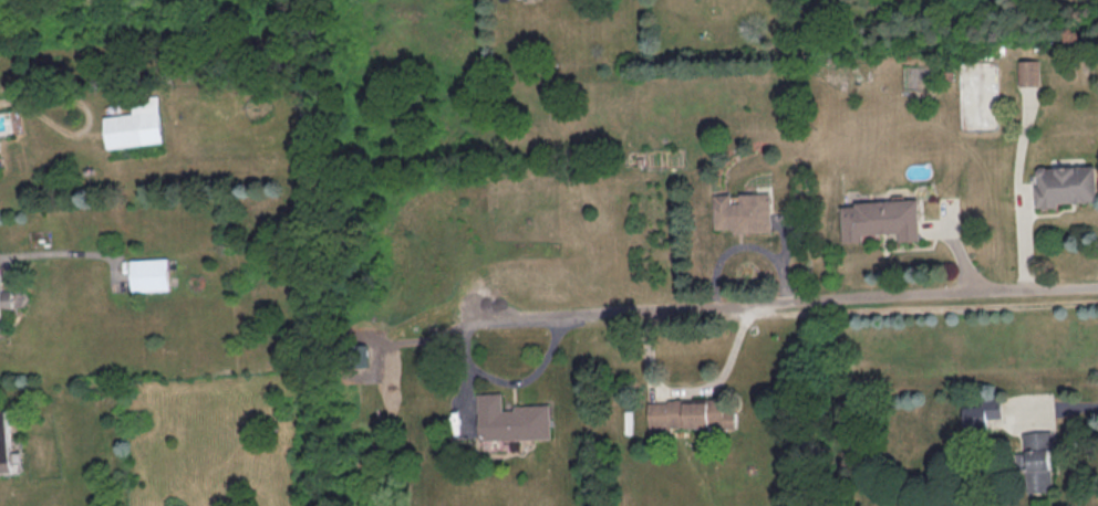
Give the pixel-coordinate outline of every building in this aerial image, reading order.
[(1039,84),(1039,58),(1023,59),(1023,84),(1039,84)] [(109,147),(164,140),(159,96),(133,99),(134,112),(105,116),(109,147)] [(1097,164),(1037,166),(1037,206),(1059,206),(1059,201),(1097,200),(1097,164)] [(715,228),(733,227),(733,232),(773,230),(772,191),(740,192),(740,201),(731,201),(731,192),(714,193),(715,228)] [(842,202),(844,241),(864,240),(864,233),(900,231),(900,240),(921,239),(919,198),(842,202)] [(131,258),(133,289),(170,288),(168,257),(131,258)] [(3,330),(2,307),(14,307),(13,289),(2,290),(1,266),(0,266),(0,330),(3,330)] [(552,437),(552,403),(515,403),(515,408),(504,409),(504,392),(479,392),(480,438),(552,437)] [(649,399),(649,427),(736,427),(736,398),(649,399)] [(1003,398),(963,399),(965,429),(988,428),(987,417),(1003,416),(1003,398)] [(9,407),(0,408),(0,471),(11,471),(9,407)] [(1026,431),(1028,491),(1053,490),(1051,430),(1026,431)]
